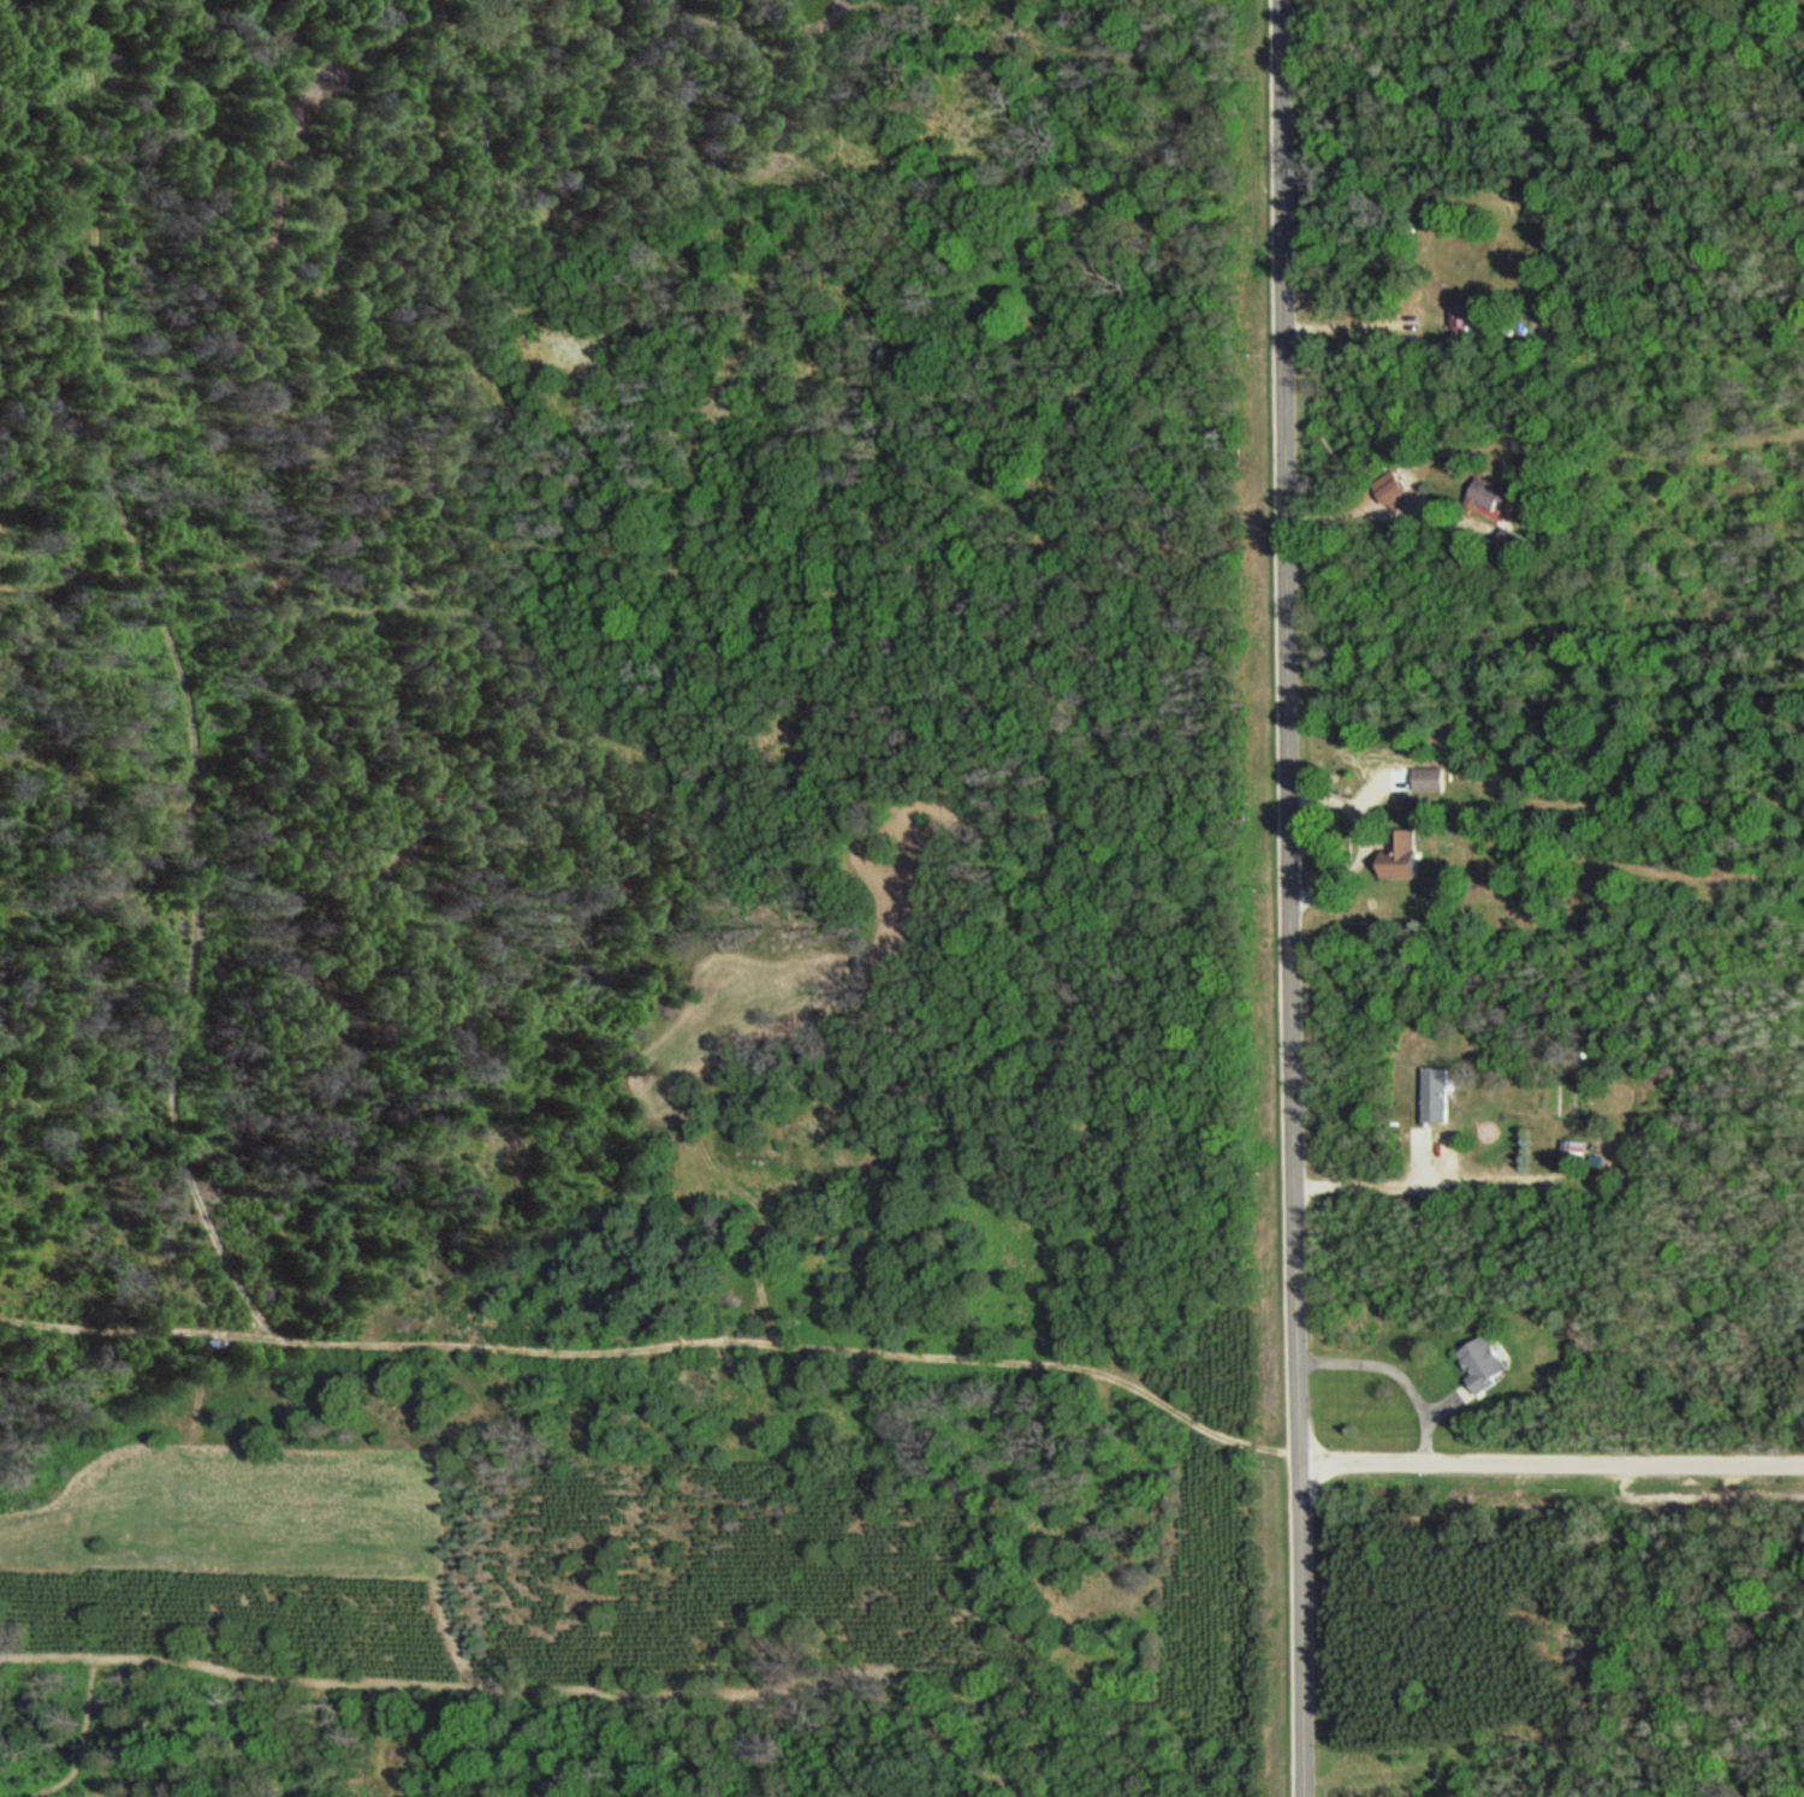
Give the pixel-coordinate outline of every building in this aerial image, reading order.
[(1477,304),(1453,304),(1453,330),(1477,330),(1477,304)] [(1520,493),(1482,475),(1471,498),(1508,517),(1520,493)] [(1499,547),(1531,563),(1541,543),(1508,527),(1499,547)] [(1447,768),(1411,768),(1411,790),(1447,790),(1447,768)] [(1422,878),(1422,829),(1393,829),(1393,850),(1389,850),(1389,878),(1422,878)] [(1428,1068),(1428,1122),(1457,1122),(1457,1068),(1428,1068)] [(1590,1140),(1563,1140),(1563,1161),(1590,1161),(1590,1140)] [(1460,1358),(1492,1390),(1517,1365),(1485,1334),(1460,1358)]
